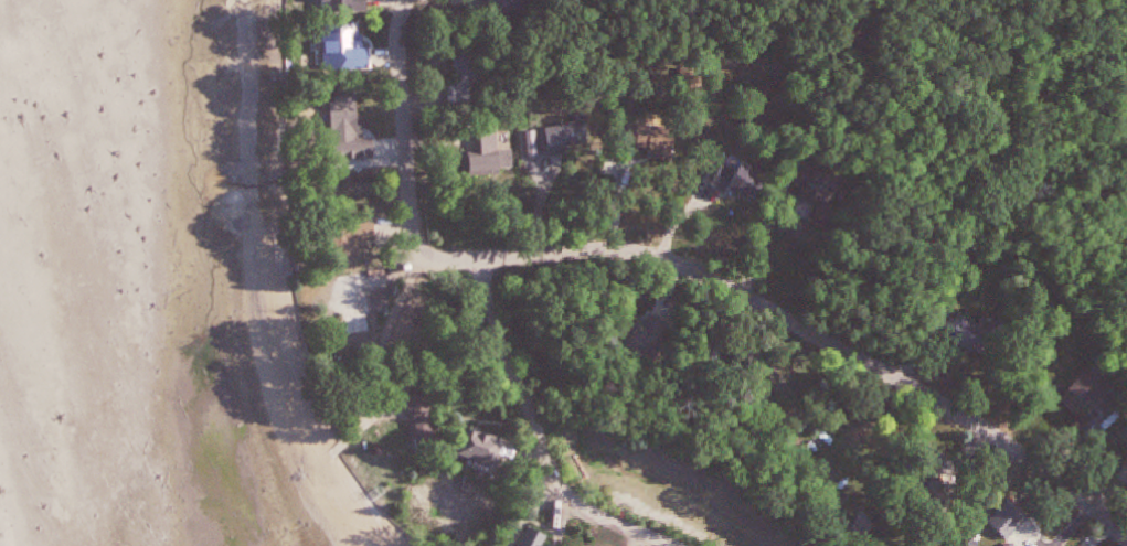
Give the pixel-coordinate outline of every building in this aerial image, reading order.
[(321,9),(358,9),(358,0),(321,0),(321,9)] [(455,46),(455,93),(478,93),(478,46),(455,46)] [(360,135),(360,95),(335,95),(335,135),(360,135)] [(539,127),(541,151),(592,148),(590,124),(539,127)] [(507,173),(507,152),(476,152),(476,173),(507,173)] [(717,165),(718,194),(766,193),(765,164),(717,165)] [(344,223),(344,244),(378,244),(378,223),(344,223)] [(340,277),(347,335),(376,331),(369,273),(340,277)] [(436,329),(406,310),(392,334),(422,352),(436,329)] [(674,323),(642,312),(629,349),(661,360),(674,323)] [(994,358),(1004,331),(956,313),(946,340),(994,358)] [(416,408),(416,445),(431,445),(431,408),(416,408)] [(502,465),(508,437),(466,427),(459,455),(502,465)] [(1015,542),(1034,523),(1017,507),(998,526),(1015,542)] [(548,544),(553,533),(533,524),(523,545),(553,545),(548,544)]
